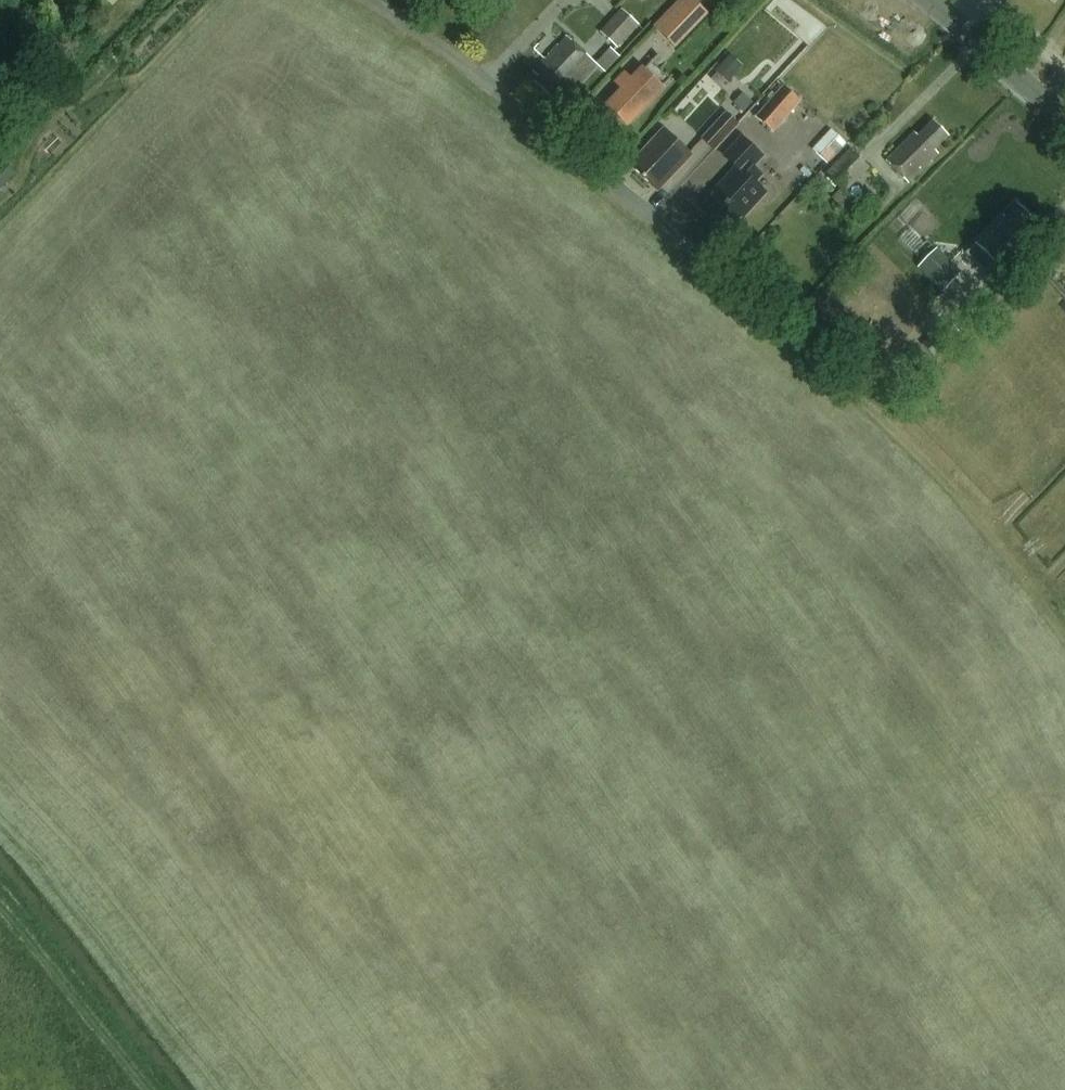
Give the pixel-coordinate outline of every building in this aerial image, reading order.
[(692,0),(681,0),(653,29),(676,51),(709,16),(692,0)] [(639,27),(621,11),(600,34),(618,50),(639,27)] [(558,107),(596,65),(563,36),(531,72),(538,78),(532,83),(558,107)] [(610,46),(595,63),(606,72),(621,55),(610,46)] [(727,84),(731,80),(742,67),(730,56),(719,69),(715,73),(727,84)] [(642,74),(632,83),(626,78),(617,87),(623,93),(609,107),(627,124),(659,91),(642,74)] [(771,133),(797,105),(798,104),(782,90),(756,119),(771,133)] [(740,92),(733,104),(746,111),(753,100),(740,92)] [(738,124),(725,112),(700,138),(713,150),(738,124)] [(936,151),(949,138),(933,122),(918,138),(914,134),(886,162),(908,185),(939,154),(936,151)] [(658,193),(693,158),(665,130),(640,156),(635,151),(625,161),(658,193)] [(827,163),(844,145),(832,134),(816,153),(827,163)] [(743,221),(768,194),(757,184),(763,177),(755,169),(765,158),(741,137),(723,157),(734,168),(712,193),(713,194),(701,207),(729,233),(741,220),(743,221)] [(846,194),(870,169),(851,151),(827,176),(846,194)] [(15,175),(9,170),(0,179),(0,190),(15,175)] [(1016,239),(1032,222),(1018,208),(1005,221),(1002,218),(966,255),(986,274),(1018,242),(1016,239)] [(937,250),(923,263),(917,269),(942,294),(961,274),(937,250)]
